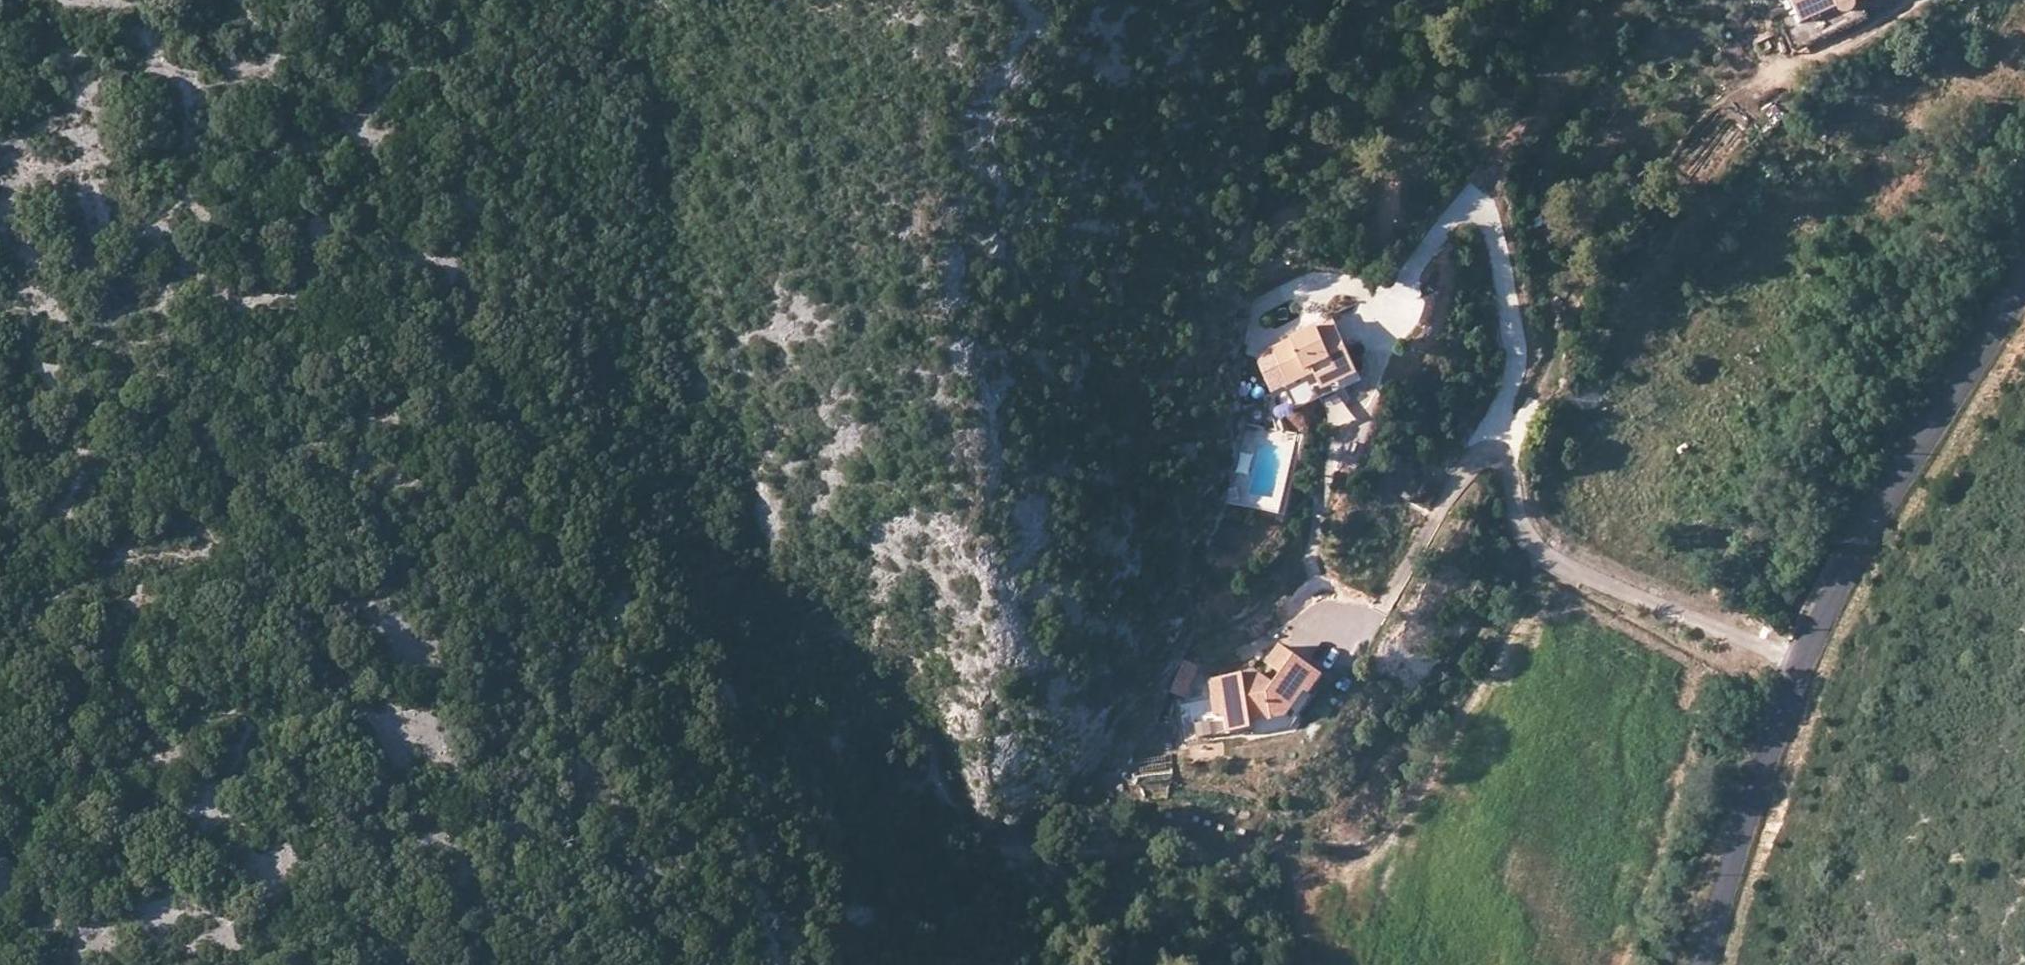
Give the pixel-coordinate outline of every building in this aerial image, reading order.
[(1807,24),(1840,9),(1843,19),(1864,10),(1861,0),(1796,0),(1807,24)] [(1334,319),(1272,346),(1274,352),(1289,386),(1318,374),(1325,388),(1358,374),(1334,319)] [(1271,394),(1289,386),(1274,352),(1256,359),(1271,394)] [(1327,676),(1284,645),(1269,666),(1286,676),(1276,687),(1256,672),(1211,682),(1219,718),(1228,717),(1230,735),(1289,721),(1307,693),(1316,695),(1327,676)]
